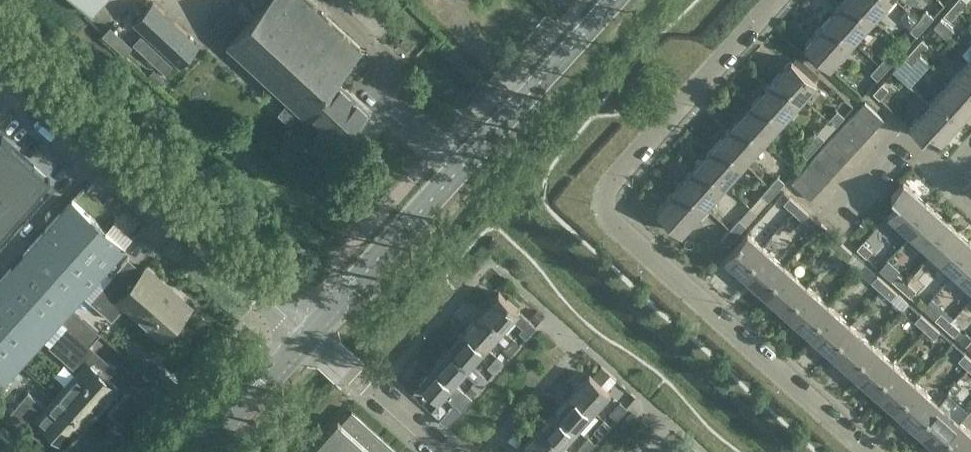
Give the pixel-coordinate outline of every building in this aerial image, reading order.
[(246,26),(237,18),(219,37),(290,102),(280,113),(290,122),(300,111),(305,115),(309,112),(342,142),(369,113),(336,82),(363,52),(306,0),(269,0),(246,26)] [(869,23),(844,0),(824,22),(850,45),(869,23)] [(887,0),(844,0),(869,23),(888,1),(887,0)] [(959,11),(968,1),(967,0),(956,0),(952,5),(944,14),(951,20),(952,19),(959,11)] [(134,15),(130,19),(182,66),(201,44),(153,1),(137,19),(134,15)] [(934,16),(927,9),(918,19),(909,29),(917,36),(925,26),(934,16)] [(850,45),(824,22),(804,44),(830,67),(850,45)] [(884,80),(882,82),(873,92),(880,99),(893,84),(900,89),(906,82),(903,79),(910,71),(907,68),(929,45),(922,38),(893,70),(892,69),(883,80),(884,80)] [(877,79),(895,60),(888,53),(870,73),(877,79)] [(955,75),(970,90),(970,57),(955,75)] [(792,58),(773,80),(798,103),(818,81),(792,58)] [(949,81),(936,96),(961,119),(970,108),(970,90),(955,75),(949,81)] [(798,103),(773,80),(753,101),(779,124),(798,103)] [(936,96),(930,103),(920,94),(914,101),(919,104),(914,110),(919,115),(910,125),(923,137),(929,130),(942,141),(961,119),(936,96)] [(779,124),(753,101),(734,122),(760,145),(779,124)] [(865,102),(857,111),(876,128),(884,119),(865,102)] [(828,120),(835,126),(845,115),(838,109),(828,120)] [(857,111),(849,120),(868,137),(876,128),(857,111)] [(849,120),(841,129),(859,146),(868,137),(849,120)] [(760,145),(734,122),(715,144),(740,167),(760,145)] [(841,129),(833,138),(851,155),(859,146),(841,129)] [(801,150),(808,157),(825,138),(818,131),(801,150)] [(50,179),(3,138),(0,141),(0,235),(50,179)] [(833,138),(825,147),(843,164),(851,155),(833,138)] [(740,167),(715,144),(696,165),(721,188),(740,167)] [(825,147),(817,155),(835,172),(843,164),(825,147)] [(817,155),(808,164),(827,181),(835,172),(817,155)] [(808,164),(800,173),(819,190),(827,181),(808,164)] [(721,188),(696,165),(677,186),(702,209),(721,188)] [(811,199),(819,190),(800,173),(792,182),(811,199)] [(761,194),(768,200),(785,181),(778,175),(761,194)] [(899,201),(889,213),(910,232),(933,207),(904,181),(892,195),(899,201)] [(702,209),(677,186),(657,208),(682,231),(702,209)] [(809,213),(789,196),(783,203),(802,220),(809,213)] [(106,269),(125,247),(73,201),(0,282),(0,380),(4,383),(42,341),(60,320),(82,296),(106,269)] [(933,207),(910,232),(911,233),(905,239),(917,249),(922,243),(931,251),(953,226),(933,207)] [(729,244),(746,224),(739,218),(722,237),(729,244)] [(931,251),(952,269),(970,248),(970,241),(953,226),(931,251)] [(748,232),(726,257),(748,276),(770,252),(748,232)] [(846,260),(847,259),(854,264),(850,269),(856,274),(865,263),(833,235),(827,242),(846,260)] [(856,248),(866,257),(873,250),(863,241),(856,248)] [(952,269),(970,286),(970,248),(952,269)] [(770,252),(748,276),(770,296),(792,271),(770,252)] [(128,289),(112,275),(106,269),(82,296),(109,320),(124,304),(163,339),(192,306),(147,267),(128,289)] [(813,290),(792,271),(770,296),(791,315),(813,290)] [(897,272),(891,279),(910,297),(917,289),(897,272)] [(897,292),(877,274),(871,282),(890,299),(897,292)] [(835,309),(813,290),(791,315),(813,334),(835,309)] [(500,291),(483,310),(503,328),(512,318),(523,327),(519,331),(526,337),(536,325),(500,291)] [(936,304),(928,313),(954,336),(960,329),(942,312),(943,310),(936,304)] [(856,329),(835,309),(813,334),(834,353),(856,329)] [(503,328),(483,310),(467,327),(487,345),(503,328)] [(934,338),(940,331),(921,313),(914,321),(934,338)] [(68,325),(67,326),(60,320),(42,341),(49,347),(78,373),(62,390),(58,395),(91,424),(95,420),(101,413),(99,411),(118,389),(85,359),(95,348),(68,325)] [(487,345),(467,327),(451,345),(471,363),(487,345)] [(878,348),(856,329),(834,353),(856,373),(878,348)] [(510,354),(520,343),(514,338),(504,348),(510,354)] [(471,363),(451,345),(435,362),(455,381),(464,371),(475,380),(472,385),(478,390),(488,379),(482,374),(482,373),(471,363)] [(899,367),(878,348),(856,373),(877,392),(899,367)] [(964,353),(958,360),(970,372),(970,359),(964,353)] [(494,372),(503,361),(497,356),(488,366),(494,372)] [(455,381),(435,362),(419,381),(439,399),(455,381)] [(921,386),(899,367),(877,392),(899,411),(921,386)] [(590,373),(573,391),(594,409),(610,391),(590,373)] [(943,406),(921,386),(899,411),(920,431),(943,406)] [(456,414),(472,396),(466,391),(450,409),(456,414)] [(573,391),(557,408),(578,427),(594,409),(573,391)] [(91,424),(58,395),(46,409),(28,394),(10,414),(30,432),(39,422),(67,447),(83,429),(85,431),(91,424)] [(617,418),(626,407),(620,402),(611,413),(617,418)] [(964,425),(943,406),(920,431),(942,450),(964,425)] [(557,408),(542,426),(562,444),(578,427),(557,408)] [(310,449),(313,451),(401,451),(353,409),(343,420),(339,417),(310,449)] [(601,436),(610,425),(604,419),(595,430),(601,436)] [(964,425),(942,450),(944,451),(970,451),(970,431),(964,425)] [(526,444),(535,451),(555,451),(562,444),(542,426),(526,444)] [(19,446),(0,429),(0,451),(14,451),(19,446)] [(126,448),(132,440),(128,436),(122,437),(118,441),(126,448)] [(595,443),(589,437),(579,448),(583,451),(586,451),(595,443)] [(518,451),(535,451),(526,444),(518,451)]
